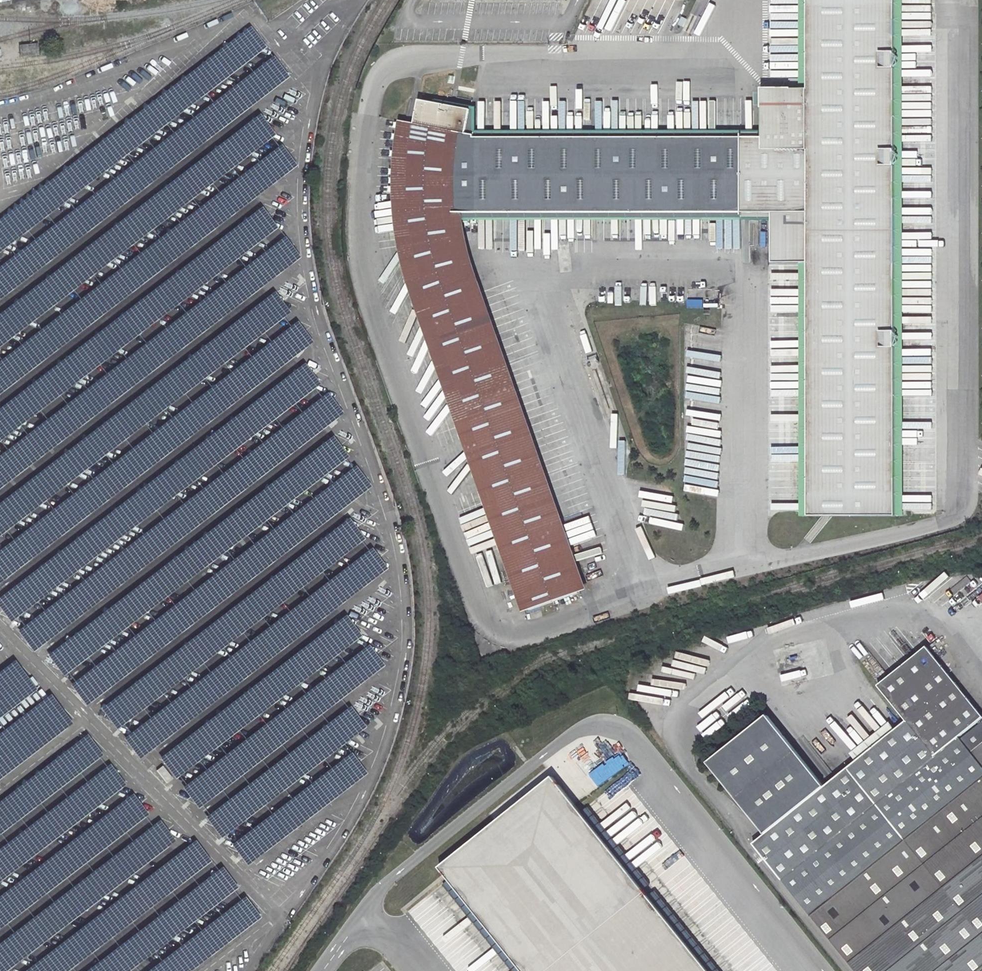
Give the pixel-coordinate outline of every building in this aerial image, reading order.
[(799,87),(761,89),(760,131),(742,133),(741,211),(771,214),(772,264),(805,264),(806,512),(907,514),(903,0),(799,0),(799,87)] [(456,211),(741,211),(742,133),(476,132),(476,130),(467,129),(472,106),(420,95),(416,119),(405,117),(403,132),(401,148),(400,165),(400,181),(400,196),(401,209),(402,223),(404,234),(408,256),(413,275),(416,284),(529,607),(581,588),(467,262),(461,239),(458,225),(456,211)] [(981,722),(960,740),(958,738),(981,719),(981,717),(926,647),(878,686),(906,721),(826,786),(768,716),(709,765),(766,835),(754,844),(856,970),(981,970),(981,723),(981,722)] [(53,746),(40,728),(36,731),(28,720),(18,705),(39,690),(21,665),(0,679),(0,784),(53,746)] [(554,778),(442,866),(501,940),(495,945),(516,970),(707,970),(554,778)]
